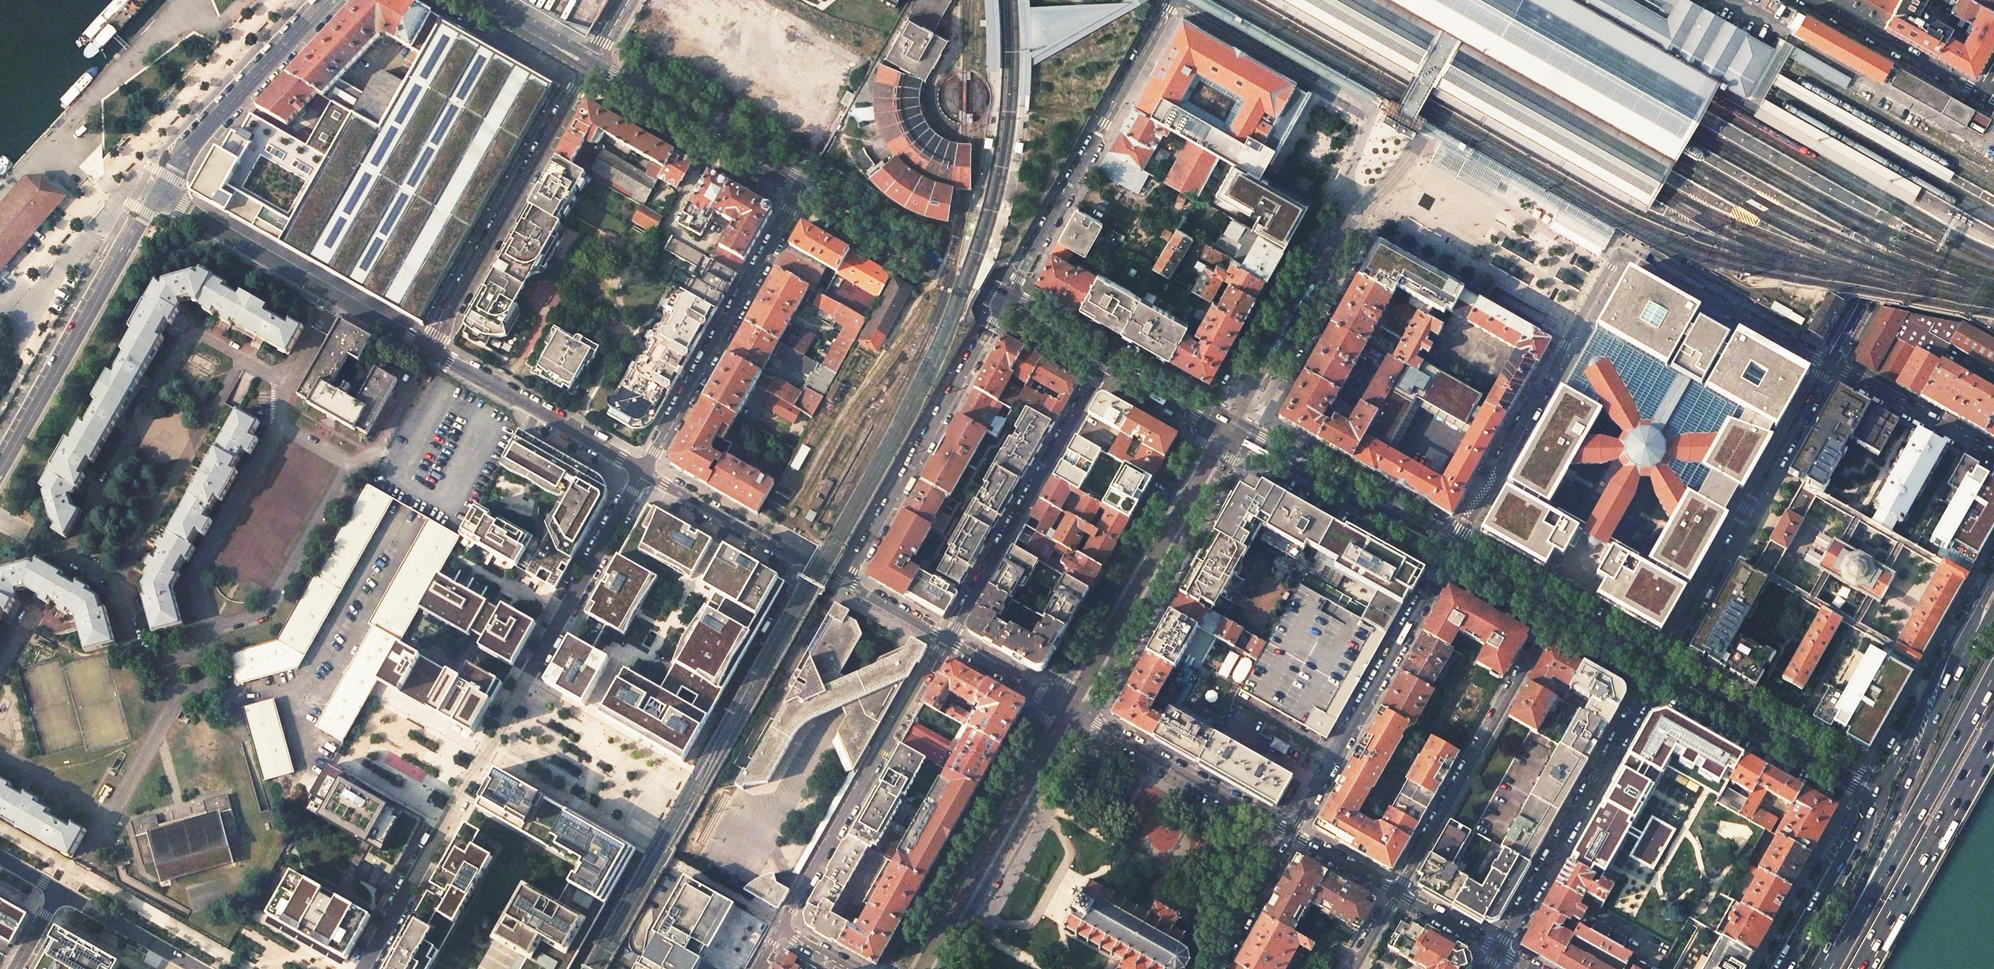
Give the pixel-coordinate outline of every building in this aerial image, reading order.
[(87,46),(84,51),(84,57),(89,59),(96,58),(151,0),(132,0),(87,46)] [(408,0),(359,0),(330,31),(287,76),(318,93),(319,94),(332,101),(379,128),(404,84),(382,72),(373,77),(364,93),(339,79),(378,38),(389,36),(421,55),(442,19),(408,0)] [(909,15),(934,30),(951,0),(918,0),(909,15)] [(986,66),(1001,66),(1000,29),(999,0),(983,0),(986,66)] [(1018,92),(1029,92),(1030,63),(1101,24),(1140,2),(1139,0),(1112,0),(1083,1),(1070,2),(1065,2),(1030,4),(1029,0),(1018,0),(1019,8),(1020,34),(1020,52),(1020,62),(1018,92)] [(1212,13),(1372,103),(1374,100),(1374,99),(1376,96),(1377,93),(1272,34),(1250,22),(1240,16),(1229,10),(1211,0),(1189,0),(1212,13)] [(1679,160),(1681,155),(1685,148),(1686,147),(1690,140),(1690,139),(1692,136),(1697,128),(1703,117),(1709,106),(1713,99),(1718,90),(1722,84),(1683,62),(1672,56),(1653,45),(1648,42),(1608,20),(1574,0),(1270,0),(1412,79),(1430,89),(1648,213),(1653,205),(1658,196),(1663,187),(1669,176),(1675,166),(1679,160)] [(1608,20),(1648,42),(1653,45),(1672,56),(1683,62),(1722,84),(1745,97),(1749,89),(1763,64),(1771,49),(1745,34),(1745,33),(1686,0),(1678,0),(1674,7),(1661,0),(1574,0),(1608,20)] [(1851,8),(1884,27),(1898,0),(1837,0),(1851,8)] [(1884,27),(1910,41),(1974,77),(1992,46),(1993,42),(1993,0),(1948,0),(1944,7),(1930,0),(1898,0),(1884,27)] [(1891,62),(1806,14),(1796,32),(1881,80),(1891,62)] [(948,40),(908,17),(886,57),(925,79),(948,40)] [(1159,61),(1134,105),(1221,155),(1233,162),(1246,170),(1247,169),(1247,168),(1260,175),(1268,161),(1271,162),(1311,91),(1308,89),(1307,91),(1294,84),(1296,82),(1183,18),(1159,61)] [(559,86),(442,19),(421,55),(404,84),(379,128),(332,101),(325,113),(312,136),(307,145),(295,139),(252,114),(203,201),(226,214),(226,215),(229,216),(230,214),(247,223),(275,239),(298,252),(320,264),(345,279),(374,295),(420,321),(418,323),(424,326),(559,86)] [(1778,37),(1771,49),(1763,64),(1749,89),(1745,97),(1751,101),(1757,105),(1762,97),(1770,82),(1774,76),(1776,72),(1792,45),(1778,37)] [(405,53),(396,48),(386,66),(395,71),(405,53)] [(892,195),(900,201),(910,206),(920,210),(931,214),(941,216),(947,217),(952,186),(970,187),(970,143),(966,143),(963,142),(958,141),(955,140),(951,138),(948,137),(942,135),(940,134),(937,132),(933,130),(927,124),(924,120),(922,117),(921,115),(918,109),(917,104),(917,101),(917,98),(917,92),(918,89),(919,84),(921,80),(878,63),(874,82),(873,100),(875,116),(878,127),(882,138),(889,150),(873,161),(864,147),(856,152),(861,158),(859,159),(872,174),(871,175),(875,180),(883,187),(892,195)] [(1890,84),(1941,112),(1964,125),(1973,109),(1950,96),(1900,67),(1890,84)] [(1783,89),(1951,183),(1954,177),(1956,174),(1790,80),(1776,72),(1774,76),(1770,82),(1783,89)] [(318,93),(287,76),(257,108),(287,125),(318,93)] [(1430,89),(1412,79),(1404,93),(1400,102),(1393,98),(1386,110),(1385,112),(1387,113),(1387,115),(1383,121),(1389,124),(1406,134),(1413,138),(1416,131),(1432,137),(1433,135),(1434,133),(1435,132),(1438,126),(1427,121),(1429,118),(1417,111),(1422,103),(1430,89)] [(854,95),(847,91),(841,102),(847,106),(854,95)] [(332,101),(319,94),(312,105),(325,113),(332,101)] [(1762,123),(1914,206),(1917,200),(1924,189),(1775,104),(1762,97),(1757,105),(1751,116),(1762,123)] [(640,205),(643,206),(659,178),(674,151),(640,132),(588,102),(557,157),(586,174),(640,205)] [(1221,155),(1134,105),(1121,129),(1108,151),(1142,169),(1164,132),(1167,133),(1168,133),(1186,143),(1164,181),(1196,198),(1221,155)] [(1463,141),(1438,126),(1435,132),(1434,133),(1433,135),(1432,137),(1421,157),(1448,172),(1486,193),(1488,195),(1500,174),(1560,208),(1565,199),(1463,141)] [(312,136),(300,130),(295,139),(307,145),(312,136)] [(1707,152),(1689,142),(1685,149),(1703,159),(1707,152)] [(1155,146),(1152,158),(1165,162),(1168,150),(1155,146)] [(691,161),(674,151),(659,178),(676,188),(691,161)] [(826,153),(824,151),(820,158),(823,159),(829,163),(833,157),(826,153)] [(1139,193),(1149,173),(1142,169),(1108,151),(1103,161),(1097,171),(1139,193)] [(586,174),(557,157),(529,206),(531,207),(556,221),(564,206),(567,208),(578,189),(575,187),(578,181),(583,180),(586,174)] [(1263,179),(1247,169),(1246,170),(1233,162),(1215,194),(1251,214),(1255,208),(1260,211),(1257,218),(1258,218),(1252,230),(1283,247),(1295,226),(1307,204),(1263,179)] [(737,274),(772,212),(772,209),(771,208),(770,207),(771,206),(708,171),(678,224),(700,237),(714,213),(734,224),(730,230),(727,228),(722,230),(712,247),(704,255),(737,274)] [(21,185),(49,215),(65,197),(58,190),(52,185),(50,183),(43,177),(27,178),(24,181),(21,185)] [(578,189),(567,208),(572,210),(587,183),(583,180),(578,181),(575,187),(578,189)] [(21,185),(0,209),(0,272),(17,252),(39,228),(49,215),(21,185)] [(1586,211),(1565,199),(1560,208),(1550,226),(1600,255),(1608,239),(1610,236),(1615,228),(1609,225),(1596,217),(1591,214),(1586,211)] [(643,206),(640,205),(631,220),(650,230),(652,227),(656,229),(662,219),(642,207),(643,206)] [(531,207),(500,262),(528,278),(531,275),(535,274),(539,273),(543,272),(548,263),(546,262),(546,259),(552,247),(556,246),(557,247),(563,235),(556,231),(561,223),(556,221),(531,207)] [(1079,305),(1121,329),(1156,268),(1153,267),(1154,266),(1119,245),(1122,242),(1117,239),(1119,235),(1101,224),(1092,218),(1076,208),(1067,224),(1060,237),(1059,240),(1073,248),(1101,264),(1100,267),(1096,275),(1095,277),(1090,285),(1079,305)] [(1250,229),(1224,214),(1216,229),(1250,248),(1241,264),(1266,277),(1283,247),(1252,230),(1250,229)] [(850,251),(803,224),(790,247),(837,273),(850,251)] [(1241,264),(1177,229),(1154,266),(1153,267),(1156,268),(1168,275),(1189,243),(1193,246),(1190,250),(1216,264),(1214,269),(1199,262),(1196,268),(1202,272),(1192,289),(1204,295),(1210,299),(1214,292),(1219,283),(1223,275),(1257,294),(1266,277),(1241,264)] [(704,255),(671,237),(664,248),(697,267),(704,255)] [(1073,248),(1059,240),(1047,257),(1034,281),(1058,293),(1079,305),(1090,285),(1095,277),(1096,275),(1078,264),(1076,267),(1066,261),(1073,248)] [(1446,285),(1447,283),(1385,248),(1384,250),(1376,246),(1358,278),(1392,298),(1397,290),(1448,319),(1451,313),(1463,292),(1455,287),(1454,290),(1446,285)] [(837,273),(790,247),(784,256),(777,270),(809,288),(813,290),(824,296),(837,273)] [(892,275),(850,251),(837,273),(824,296),(831,300),(843,279),(879,299),(892,275)] [(704,255),(697,267),(692,275),(699,279),(695,285),(689,296),(685,293),(679,290),(679,292),(683,294),(715,313),(737,274),(704,255)] [(528,278),(500,262),(490,280),(517,296),(518,292),(520,288),(521,285),(523,282),(525,280),(528,278)] [(1170,356),(1184,331),(1193,314),(1204,295),(1192,289),(1168,275),(1156,268),(1121,329),(1170,356)] [(193,271),(162,280),(160,283),(155,281),(148,294),(150,296),(175,310),(179,302),(190,299),(193,297),(199,300),(213,276),(199,269),(197,273),(193,271)] [(809,288),(777,270),(746,323),(778,341),(809,288)] [(1652,420),(1679,372),(1666,365),(1697,311),(1698,309),(1637,275),(1637,277),(1629,272),(1598,326),(1566,383),(1564,382),(1564,383),(1603,405),(1584,371),(1589,368),(1589,366),(1589,363),(1590,361),(1591,359),(1593,358),(1596,358),(1598,358),(1600,359),(1602,361),(1607,358),(1635,403),(1640,420),(1652,420)] [(1257,294),(1223,275),(1219,283),(1226,286),(1221,295),(1214,292),(1210,299),(1243,318),(1257,294)] [(237,294),(225,287),(227,284),(213,276),(199,300),(197,303),(204,307),(203,309),(212,314),(214,310),(223,316),(221,320),(230,324),(231,321),(232,319),(239,323),(253,299),(239,291),(237,294)] [(1392,298),(1358,278),(1345,302),(1331,325),(1366,345),(1385,310),(1409,324),(1408,325),(1411,327),(1418,313),(1413,311),(1392,298)] [(490,280),(466,322),(468,327),(465,333),(472,337),(473,336),(480,340),(479,341),(487,345),(493,334),(499,337),(502,338),(504,337),(507,336),(508,335),(521,312),(519,308),(518,304),(517,300),(517,296),(490,280)] [(911,289),(894,280),(864,333),(881,343),(911,289)] [(689,296),(695,285),(691,282),(685,293),(689,296)] [(824,296),(813,290),(807,301),(835,317),(834,318),(844,323),(834,347),(804,330),(799,339),(792,335),(786,346),(836,374),(867,320),(831,300),(824,296)] [(689,359),(715,313),(683,294),(679,292),(672,303),(666,299),(662,306),(668,310),(665,316),(671,319),(672,323),(671,326),(662,321),(655,334),(648,330),(645,337),(650,340),(648,344),(651,352),(652,350),(660,354),(662,360),(668,363),(673,361),(676,355),(684,360),(685,360),(686,360),(687,360),(688,359),(689,359)] [(1430,502),(1430,503),(1452,515),(1464,493),(1463,493),(1482,460),(1526,382),(1536,363),(1538,364),(1550,341),(1463,292),(1451,313),(1517,350),(1486,405),(1474,424),(1442,481),(1378,445),(1401,404),(1411,409),(1419,393),(1427,379),(1417,373),(1405,366),(1377,415),(1352,459),(1374,472),(1375,471),(1394,481),(1394,482),(1411,491),(1430,502)] [(1210,299),(1204,295),(1193,314),(1202,319),(1196,331),(1202,335),(1226,348),(1243,318),(1210,299)] [(1841,302),(1829,295),(1808,331),(1821,338),(1841,302)] [(143,311),(137,321),(133,319),(128,328),(130,330),(134,331),(130,337),(152,349),(155,351),(163,338),(160,336),(167,324),(170,325),(178,312),(175,310),(150,296),(147,302),(144,301),(139,309),(143,311)] [(244,330),(280,350),(282,347),(288,350),(302,326),(288,318),(287,322),(265,309),(266,306),(253,299),(239,323),(246,327),(244,330)] [(1881,307),(1874,321),(1895,333),(1892,338),(1916,351),(1939,363),(1955,372),(1965,353),(1950,344),(1961,323),(1881,307)] [(1697,311),(1666,365),(1679,372),(1692,379),(1705,386),(1734,332),(1697,311)] [(1431,321),(1418,313),(1411,327),(1398,349),(1396,347),(1381,338),(1375,349),(1388,356),(1405,366),(1417,373),(1423,363),(1416,359),(1421,350),(1428,354),(1432,346),(1425,342),(1430,333),(1438,337),(1443,328),(1431,321)] [(325,416),(331,419),(333,418),(353,429),(354,427),(365,433),(396,378),(375,366),(355,400),(347,395),(346,391),(349,386),(344,383),(341,389),(338,390),(329,385),(347,354),(358,360),(371,337),(363,332),(356,328),(349,324),(339,318),(337,322),(339,328),(330,334),(295,394),(307,401),(306,403),(325,413),(325,416)] [(1892,338),(1895,333),(1874,321),(1852,359),(1873,371),(1892,338)] [(778,341),(746,323),(728,355),(761,374),(778,341)] [(1950,344),(1965,353),(1993,369),(1993,342),(1961,323),(1950,344)] [(1366,345),(1331,325),(1318,349),(1304,373),(1339,393),(1366,345)] [(549,345),(543,358),(544,359),(538,371),(539,371),(537,374),(569,391),(571,388),(572,388),(578,378),(579,378),(591,358),(594,359),(601,347),(584,339),(584,338),(583,337),(581,336),(579,337),(577,338),(574,343),(570,341),(563,331),(556,327),(547,344),(549,345)] [(1658,562),(1656,565),(1671,574),(1673,570),(1689,579),(1728,510),(1725,508),(1740,483),(1742,484),(1773,431),(1770,430),(1774,422),(1778,424),(1806,374),(1808,371),(1805,369),(1735,330),(1734,332),(1705,386),(1692,379),(1664,427),(1671,437),(1688,433),(1718,433),(1700,462),(1688,463),(1671,456),(1667,465),(1677,475),(1686,489),(1669,518),(1648,556),(1658,562)] [(1226,348),(1202,335),(1199,339),(1184,331),(1170,356),(1209,378),(1226,348)] [(122,351),(110,372),(107,371),(99,384),(124,398),(128,391),(131,393),(151,358),(148,356),(152,349),(130,337),(127,335),(119,349),(122,351)] [(1041,358),(1002,336),(971,390),(995,400),(1011,373),(1028,383),(1031,377),(1031,376),(1041,358)] [(1896,384),(1916,351),(1892,338),(1873,371),(1896,384)] [(786,346),(783,344),(776,356),(811,376),(800,395),(774,380),(773,381),(767,392),(770,393),(812,417),(836,374),(786,346)] [(651,352),(646,362),(653,366),(658,365),(664,369),(665,374),(662,379),(671,384),(671,385),(672,386),(672,387),(672,388),(672,390),(689,359),(688,359),(687,360),(686,360),(685,360),(684,360),(676,355),(673,361),(668,363),(662,360),(660,354),(652,350),(651,352)] [(1939,363),(1916,351),(1896,384),(1919,398),(1939,363)] [(761,374),(728,355),(704,398),(737,416),(761,374)] [(1405,366),(1388,356),(1360,405),(1377,415),(1405,366)] [(1079,380),(1041,358),(1031,376),(1069,397),(1079,380)] [(1602,434),(1587,434),(1570,464),(1601,464),(1618,459),(1623,466),(1611,478),(1586,523),(1583,530),(1581,532),(1589,537),(1588,538),(1588,540),(1589,543),(1593,545),(1596,545),(1598,544),(1599,544),(1599,542),(1605,546),(1606,543),(1610,536),(1636,493),(1640,476),(1650,476),(1655,496),(1669,518),(1686,489),(1677,475),(1667,465),(1671,456),(1688,463),(1700,462),(1718,433),(1688,433),(1671,437),(1664,427),(1692,379),(1679,372),(1652,420),(1640,420),(1635,403),(1607,358),(1602,361),(1600,359),(1598,358),(1596,358),(1593,358),(1591,359),(1590,361),(1589,363),(1589,366),(1589,368),(1584,371),(1603,405),(1611,419),(1623,430),(1618,438),(1602,434)] [(652,423),(663,405),(666,399),(672,390),(672,388),(672,387),(672,386),(671,385),(671,384),(662,379),(665,374),(664,369),(658,365),(653,366),(646,362),(643,361),(638,362),(637,365),(631,361),(627,368),(630,370),(625,379),(628,381),(619,396),(610,398),(610,401),(610,402),(610,404),(611,406),(611,407),(612,408),(609,414),(635,428),(638,423),(647,420),(652,423)] [(1919,398),(1983,433),(1993,413),(1993,394),(1955,372),(1939,363),(1919,398)] [(1292,396),(1279,418),(1312,437),(1325,413),(1329,407),(1331,408),(1339,393),(1304,373),(1292,396)] [(1486,405),(1431,373),(1427,379),(1419,393),(1433,401),(1430,406),(1457,422),(1460,416),(1474,424),(1486,405)] [(773,381),(765,376),(759,387),(767,392),(773,381)] [(1034,379),(1031,377),(1028,383),(1022,392),(1017,402),(1026,407),(1029,409),(1055,423),(1065,406),(1050,397),(1052,395),(1050,392),(1032,382),(1034,379)] [(844,387),(837,383),(827,400),(835,404),(844,387)] [(1022,392),(1008,383),(997,402),(1012,410),(1017,402),(1022,392)] [(1603,405),(1564,383),(1511,479),(1525,486),(1523,490),(1538,498),(1540,495),(1550,501),(1570,464),(1587,434),(1603,405)] [(95,399),(82,421),(79,419),(71,433),(74,435),(96,447),(100,441),(102,442),(123,407),(120,405),(124,398),(99,384),(92,398),(95,399)] [(1803,482),(1819,491),(1823,485),(1825,486),(1844,452),(1842,451),(1849,438),(1850,439),(1857,443),(1856,444),(1878,456),(1897,422),(1870,406),(1836,387),(1792,466),(1788,473),(1803,482)] [(986,431),(997,437),(1012,410),(997,402),(995,400),(971,390),(959,416),(986,431)] [(812,417),(770,393),(765,402),(766,407),(793,422),(788,429),(762,414),(757,416),(752,425),(794,449),(812,417)] [(1088,414),(1121,433),(1134,411),(1122,404),(1110,397),(1095,401),(1088,414)] [(737,416),(704,398),(689,425),(717,438),(732,444),(734,446),(738,440),(727,434),(737,416)] [(1312,437),(1352,459),(1377,415),(1360,405),(1348,426),(1325,413),(1312,437)] [(1019,426),(1029,409),(1026,407),(1016,427),(1019,429),(1020,427),(1019,426)] [(1055,423),(1029,409),(1019,426),(1020,427),(1019,429),(1013,439),(1010,438),(1007,442),(984,483),(987,484),(977,501),(974,500),(948,545),(952,547),(937,573),(959,585),(970,567),(972,568),(980,554),(985,546),(982,545),(999,516),(1001,517),(1006,509),(1010,502),(1014,496),(1011,494),(1028,465),(1030,466),(1035,458),(1043,444),(1040,443),(1047,431),(1050,432),(1055,423)] [(232,468),(242,451),(248,454),(256,440),(251,436),(258,423),(238,411),(234,418),(231,416),(204,463),(207,465),(203,473),(227,487),(236,471),(232,468)] [(1155,423),(1134,411),(1121,433),(1109,454),(1152,479),(1172,444),(1177,435),(1155,423)] [(1983,433),(1993,439),(1993,413),(1983,433)] [(922,482),(949,498),(962,475),(969,463),(986,431),(959,416),(922,482)] [(677,468),(709,486),(724,459),(715,455),(712,448),(717,438),(689,425),(673,453),(677,468)] [(794,449),(752,425),(741,433),(738,440),(734,446),(782,471),(794,449)] [(599,477),(519,431),(503,461),(568,498),(543,543),(500,520),(497,525),(488,520),(492,515),(477,506),(462,533),(461,535),(461,536),(555,589),(606,499),(607,493),(607,490),(605,484),(603,481),(599,477)] [(1896,522),(1901,525),(1944,448),(1915,432),(1872,509),(1877,511),(1871,521),(1891,532),(1896,522)] [(64,449),(58,458),(55,457),(50,465),(53,467),(50,473),(73,486),(77,488),(85,475),(81,473),(88,461),(91,463),(99,449),(96,447),(74,435),(71,441),(68,439),(66,438),(61,447),(64,449)] [(1064,457),(1097,476),(1109,454),(1076,435),(1069,448),(1064,457)] [(795,471),(807,449),(799,445),(788,466),(795,471)] [(1152,479),(1109,454),(1097,476),(1140,500),(1146,489),(1152,479)] [(738,463),(726,456),(724,459),(709,486),(758,514),(775,484),(746,468),(747,467),(739,462),(738,463)] [(1071,487),(1085,495),(1086,495),(1097,476),(1064,457),(1053,477),(1071,487)] [(1967,575),(1993,528),(1993,477),(1992,475),(1988,482),(1985,480),(1986,479),(1974,472),(1977,467),(1962,459),(1939,500),(1949,506),(1929,542),(1940,548),(1935,556),(1943,561),(1967,575)] [(41,492),(51,521),(50,522),(55,524),(52,529),(66,536),(79,512),(74,510),(72,505),(69,495),(73,486),(50,473),(46,471),(39,485),(43,488),(41,492)] [(204,517),(215,499),(219,501),(227,487),(203,473),(200,479),(196,477),(168,525),(172,527),(168,533),(188,545),(195,532),(202,535),(210,520),(204,517)] [(1140,500),(1097,476),(1086,495),(1100,503),(1110,509),(1129,520),(1135,509),(1140,500)] [(1071,487),(1053,477),(1046,488),(1040,498),(1087,525),(1091,527),(1117,542),(1129,520),(1110,509),(1099,529),(1089,523),(1100,503),(1086,495),(1085,495),(1075,513),(1061,505),(1071,487)] [(834,483),(828,479),(805,519),(812,522),(834,483)] [(1333,523),(1256,480),(1242,484),(1232,502),(1214,534),(1246,553),(1260,526),(1266,530),(1260,540),(1297,561),(1306,543),(1318,550),(1333,523)] [(273,639),(259,641),(233,648),(240,675),(240,682),(298,666),(394,497),(364,481),(273,639)] [(933,527),(944,533),(959,503),(949,498),(922,482),(905,511),(933,527)] [(1510,482),(1483,527),(1546,562),(1555,547),(1564,552),(1578,527),(1583,530),(1586,523),(1559,507),(1558,510),(1538,498),(1523,490),(1510,482)] [(1819,491),(1803,482),(1787,510),(1770,541),(1752,572),(1769,581),(1821,610),(1782,679),(1801,690),(1840,621),(1884,646),(1893,651),(1896,644),(1859,623),(1873,599),(1879,602),(1895,574),(1889,571),(1903,547),(1940,568),(1943,561),(1935,556),(1915,545),(1891,532),(1871,521),(1847,507),(1819,491)] [(73,486),(69,495),(74,493),(77,488),(73,486)] [(1087,525),(1040,498),(1033,512),(1025,525),(1058,543),(1069,550),(1072,551),(1087,525)] [(785,581),(725,547),(707,579),(695,572),(713,541),(648,503),(585,613),(605,625),(591,650),(571,639),(545,684),(585,706),(610,661),(625,669),(600,715),(683,762),(785,581)] [(905,511),(868,577),(906,598),(921,572),(910,566),(912,563),(909,562),(913,555),(916,557),(933,527),(905,511)] [(399,645),(415,617),(420,608),(422,604),(438,575),(461,536),(461,535),(430,518),(371,622),(375,624),(318,724),(346,739),(380,679),(399,645)] [(1318,550),(1312,561),(1332,572),(1334,568),(1340,571),(1359,537),(1333,523),(1318,550)] [(1050,557),(1054,550),(1058,543),(1025,525),(1013,546),(1046,565),(1050,557)] [(1117,542),(1091,527),(1085,539),(1085,544),(1089,546),(1083,557),(1102,568),(1117,542)] [(175,571),(181,559),(184,561),(192,547),(188,545),(168,533),(165,540),(161,537),(159,536),(154,545),(158,547),(152,557),(148,554),(144,563),(146,564),(149,566),(145,573),(170,587),(177,573),(175,571)] [(1214,534),(1179,595),(1210,612),(1222,619),(1257,559),(1246,553),(1214,534)] [(1639,553),(1610,536),(1606,543),(1612,546),(1596,573),(1604,577),(1597,591),(1661,628),(1687,582),(1671,574),(1656,565),(1638,555),(1639,553)] [(1366,586),(1385,552),(1359,537),(1340,571),(1366,586)] [(1069,550),(1058,543),(1054,550),(1061,554),(1067,553),(1069,550)] [(1046,565),(1013,546),(1004,562),(1002,567),(999,571),(990,587),(1012,600),(1019,587),(1024,590),(1028,589),(1033,580),(1051,589),(1037,614),(1066,631),(1089,590),(1068,577),(1058,572),(1046,565)] [(1386,633),(1415,582),(1410,566),(1385,552),(1366,586),(1376,591),(1370,603),(1360,597),(1351,613),(1386,633)] [(0,565),(0,590),(11,596),(16,588),(26,584),(30,582),(36,585),(50,562),(37,554),(34,558),(30,556),(29,558),(0,565)] [(1083,557),(1080,556),(1077,561),(1072,558),(1071,560),(1065,557),(1061,563),(1050,557),(1046,565),(1058,572),(1062,565),(1067,568),(1066,570),(1070,573),(1068,577),(1089,590),(1102,568),(1083,557)] [(1967,575),(1943,561),(1940,568),(1896,644),(1893,651),(1917,664),(1967,575)] [(75,580),(62,573),(64,570),(50,562),(36,585),(40,587),(36,594),(47,601),(50,597),(60,602),(57,606),(66,611),(68,609),(69,606),(76,609),(88,587),(89,584),(76,577),(75,580)] [(1755,605),(1769,581),(1752,572),(1736,563),(1688,649),(1718,666),(1723,668),(1753,685),(1770,654),(1735,635),(1753,604),(1755,605)] [(1291,577),(1300,582),(1305,573),(1305,572),(1297,567),(1291,577)] [(943,619),(958,593),(955,591),(946,586),(948,583),(939,578),(937,581),(921,572),(906,598),(943,619)] [(139,596),(149,632),(179,623),(170,587),(145,573),(142,578),(145,589),(141,590),(142,594),(139,596)] [(1299,584),(1325,598),(1331,588),(1305,573),(1304,574),(1300,582),(1299,584)] [(480,648),(512,666),(536,624),(503,606),(501,610),(460,588),(454,584),(438,575),(422,604),(472,632),(484,639),(480,648)] [(957,587),(948,583),(946,586),(955,591),(957,587)] [(1325,598),(1299,584),(1274,628),(1265,643),(1256,660),(1257,660),(1240,690),(1326,738),(1386,633),(1351,613),(1325,598)] [(113,637),(104,603),(101,603),(99,593),(88,587),(76,609),(74,612),(84,648),(102,643),(101,640),(113,637)] [(1012,600),(990,587),(970,622),(974,636),(984,642),(1026,665),(1032,669),(1047,665),(1053,653),(1066,631),(1037,614),(1012,600)] [(1352,600),(1331,588),(1325,598),(1351,613),(1360,597),(1358,596),(1352,600)] [(1458,632),(1474,602),(1448,588),(1423,634),(1449,648),(1458,632)] [(4,609),(7,611),(14,598),(11,596),(0,590),(0,615),(4,609)] [(1210,612),(1179,595),(1175,603),(1170,611),(1198,627),(1201,628),(1210,612)] [(1497,615),(1474,602),(1458,632),(1486,647),(1476,663),(1502,678),(1514,656),(1528,632),(1521,628),(1497,615)] [(470,636),(472,632),(422,604),(420,608),(470,636)] [(802,724),(842,707),(847,718),(837,733),(855,774),(870,748),(868,744),(882,722),(879,721),(868,696),(901,681),(906,679),(916,661),(919,662),(926,651),(924,645),(911,638),(907,646),(897,650),(879,658),(873,670),(850,679),(840,674),(863,635),(857,621),(848,616),(850,612),(835,604),(797,671),(791,680),(790,682),(789,684),(789,686),(789,688),(793,690),(746,771),(744,770),(735,786),(744,791),(746,787),(769,783),(802,724)] [(1198,627),(1170,611),(1158,632),(1146,653),(1173,669),(1175,669),(1175,668),(1180,660),(1198,627)] [(1215,636),(1224,620),(1222,619),(1210,612),(1201,628),(1209,633),(1215,636)] [(1274,628),(1258,619),(1249,634),(1253,636),(1265,643),(1274,628)] [(1243,631),(1224,620),(1215,636),(1234,647),(1243,631)] [(1198,627),(1180,660),(1190,666),(1209,633),(1201,628),(1198,627)] [(1423,634),(1401,672),(1430,689),(1452,650),(1449,648),(1423,634)] [(1265,643),(1253,636),(1244,653),(1256,660),(1265,643)] [(475,733),(502,684),(469,665),(461,680),(399,645),(380,679),(475,733)] [(1539,688),(1560,651),(1549,645),(1540,661),(1528,682),(1539,688)] [(1829,689),(1812,718),(1830,729),(1833,723),(1844,730),(1845,729),(1848,730),(1844,737),(1868,750),(1917,664),(1893,651),(1884,646),(1879,655),(1868,649),(1842,696),(1829,689)] [(1583,664),(1560,651),(1539,688),(1551,694),(1555,686),(1552,684),(1553,682),(1551,681),(1554,676),(1571,685),(1583,664)] [(1136,670),(1127,687),(1154,702),(1173,669),(1146,653),(1136,670)] [(949,659),(935,683),(948,691),(974,705),(975,702),(987,681),(974,674),(962,667),(949,659)] [(1169,708),(1215,735),(1222,722),(1188,702),(1199,683),(1204,674),(1190,666),(1180,660),(1175,668),(1179,670),(1178,671),(1187,676),(1171,704),(1169,708)] [(1619,684),(1583,664),(1571,685),(1571,686),(1593,698),(1584,713),(1607,726),(1623,698),(1619,684)] [(1171,704),(1187,676),(1178,671),(1163,699),(1171,704)] [(1430,689),(1401,672),(1381,707),(1407,722),(1413,726),(1433,691),(1430,689)] [(987,681),(975,702),(981,705),(977,711),(979,712),(970,728),(1001,745),(1013,724),(1025,702),(1005,691),(987,681)] [(1539,688),(1528,682),(1509,716),(1537,732),(1556,697),(1551,694),(1539,688)] [(935,683),(924,703),(937,711),(948,691),(935,683)] [(1132,726),(1153,737),(1163,718),(1153,713),(1148,714),(1147,710),(1150,709),(1154,702),(1127,687),(1116,706),(1112,713),(1112,714),(1132,726)] [(1565,696),(1559,692),(1556,697),(1562,701),(1565,696)] [(1160,704),(1169,708),(1171,704),(1163,699),(1160,704)] [(248,721),(278,713),(274,700),(245,708),(248,721)] [(913,722),(952,744),(963,724),(946,715),(937,711),(924,703),(919,713),(913,722)] [(952,705),(946,715),(963,724),(969,714),(952,705)] [(1445,779),(1459,753),(1432,737),(1383,823),(1373,824),(1354,813),(1407,722),(1381,707),(1360,744),(1317,819),(1321,821),(1316,829),(1392,871),(1407,845),(1445,779)] [(1215,735),(1169,708),(1163,718),(1153,737),(1175,750),(1199,763),(1215,735)] [(1559,745),(1588,760),(1607,726),(1584,713),(1579,710),(1559,745)] [(1665,711),(1651,715),(1620,766),(1654,785),(1662,770),(1717,802),(1725,788),(1729,781),(1743,755),(1665,711)] [(248,721),(264,780),(294,772),(278,713),(248,721)] [(1309,746),(1265,721),(1259,733),(1268,738),(1275,738),(1270,746),(1285,754),(1289,746),(1305,754),(1309,746)] [(952,744),(913,722),(906,736),(901,744),(926,758),(939,766),(952,744)] [(970,728),(946,770),(977,787),(989,766),(1001,745),(970,728)] [(1292,778),(1215,735),(1199,763),(1237,785),(1276,807),(1292,778)] [(888,859),(895,863),(899,855),(935,793),(943,778),(942,778),(941,779),(940,779),(905,839),(901,836),(902,835),(891,829),(890,830),(887,829),(902,802),(898,800),(902,794),(905,796),(926,758),(901,744),(848,836),(863,845),(888,859)] [(1588,760),(1559,745),(1547,766),(1545,765),(1537,779),(1539,780),(1521,812),(1519,811),(1511,825),(1513,827),(1501,847),(1529,863),(1588,760)] [(1765,767),(1744,755),(1743,755),(1729,781),(1743,789),(1739,796),(1725,788),(1717,802),(1738,814),(1765,767)] [(330,766),(306,809),(329,822),(340,802),(373,821),(386,797),(330,766)] [(1654,785),(1620,766),(1568,861),(1579,867),(1595,876),(1601,880),(1629,830),(1632,824),(1654,785)] [(1791,805),(1784,817),(1782,816),(1779,821),(1781,823),(1774,835),(1776,836),(1809,854),(1836,807),(1765,767),(1738,814),(1765,829),(1770,832),(1777,819),(1756,808),(1766,791),(1791,805)] [(605,903),(636,849),(590,823),(496,770),(483,794),(476,806),(504,822),(570,859),(579,865),(569,883),(605,903)] [(899,855),(895,863),(925,880),(949,836),(977,787),(946,770),(942,778),(943,778),(953,785),(945,800),(910,861),(899,855)] [(21,830),(36,804),(38,800),(26,793),(23,797),(10,788),(11,785),(0,778),(0,818),(21,830)] [(943,778),(935,793),(935,794),(945,800),(953,785),(943,778)] [(935,793),(899,855),(910,861),(945,800),(935,794),(935,793)] [(134,819),(141,847),(145,866),(156,863),(161,882),(234,862),(229,844),(240,840),(228,796),(203,803),(206,813),(209,812),(211,817),(157,832),(156,827),(159,826),(159,815),(158,812),(134,819)] [(340,802),(329,822),(370,846),(395,802),(386,797),(373,821),(340,802)] [(426,820),(395,802),(370,846),(353,876),(384,893),(426,820)] [(71,828),(48,815),(50,811),(36,804),(21,830),(72,859),(87,832),(74,824),(71,828)] [(1646,832),(1632,824),(1629,830),(1643,838),(1633,854),(1656,867),(1679,828),(1656,815),(1646,832)] [(1471,831),(1450,820),(1419,875),(1428,880),(1423,889),(1440,899),(1452,906),(1468,879),(1456,872),(1457,870),(1451,866),(1471,831)] [(457,923),(461,925),(500,857),(481,846),(488,834),(471,824),(386,968),(434,968),(444,952),(441,951),(457,923)] [(853,920),(873,885),(878,876),(888,859),(863,845),(848,836),(838,855),(817,893),(805,913),(809,927),(840,944),(853,920)] [(1809,854),(1776,836),(1757,870),(1759,871),(1790,888),(1800,870),(1809,854)] [(1468,879),(1452,906),(1469,916),(1482,923),(1484,919),(1490,922),(1497,919),(1513,891),(1529,863),(1501,847),(1490,841),(1468,879)] [(1757,853),(1753,851),(1746,863),(1751,867),(1754,862),(1752,861),(1757,853)] [(1297,856),(1263,916),(1302,938),(1314,944),(1331,953),(1336,944),(1298,922),(1309,904),(1321,910),(1323,906),(1332,911),(1330,915),(1348,925),(1350,921),(1361,927),(1376,900),(1297,856)] [(1579,867),(1568,861),(1556,883),(1583,898),(1585,893),(1604,903),(1613,886),(1601,880),(1596,887),(1591,884),(1595,876),(1579,867)] [(895,863),(870,906),(900,923),(913,900),(925,880),(895,863)] [(1751,867),(1746,863),(1743,868),(1757,875),(1740,905),(1771,922),(1790,888),(1759,871),(1757,870),(1751,867)] [(371,916),(292,871),(267,915),(346,959),(371,916)] [(745,890),(776,907),(781,900),(783,901),(790,890),(778,883),(775,874),(771,874),(768,875),(765,877),(760,879),(757,880),(754,882),(752,884),(749,886),(747,888),(745,890)] [(878,876),(873,885),(876,887),(881,878),(878,876)] [(1089,880),(1083,890),(1080,891),(1079,890),(1073,901),(1067,912),(1068,912),(1069,916),(1063,926),(1064,927),(1063,927),(1065,928),(1066,928),(1075,933),(1074,935),(1076,936),(1077,934),(1087,939),(1086,941),(1088,942),(1089,940),(1099,946),(1098,948),(1100,949),(1101,947),(1106,950),(1111,953),(1110,954),(1112,956),(1113,954),(1123,959),(1117,968),(1186,968),(1190,962),(1192,963),(1192,960),(1189,960),(1188,952),(1190,951),(1189,949),(1186,951),(1180,945),(1185,936),(1186,937),(1187,935),(1186,934),(1187,933),(1185,931),(1184,933),(1175,928),(1174,927),(1180,917),(1181,918),(1182,916),(1181,915),(1182,915),(1180,914),(1180,915),(1169,909),(1170,908),(1168,907),(1167,908),(1157,902),(1158,901),(1156,900),(1156,901),(1155,900),(1154,902),(1154,903),(1149,913),(1143,910),(1139,908),(1140,906),(1138,905),(1137,906),(1127,901),(1128,899),(1126,898),(1125,900),(1115,895),(1116,893),(1114,891),(1113,893),(1104,888),(1105,886),(1102,885),(1101,887),(1092,881),(1092,880),(1091,879),(1090,880),(1089,880)] [(690,881),(659,936),(700,959),(731,904),(690,881)] [(605,903),(569,883),(557,902),(548,897),(523,883),(493,936),(528,956),(520,968),(568,968),(605,903)] [(1583,898),(1556,883),(1543,905),(1566,918),(1569,919),(1570,920),(1572,917),(1580,921),(1584,914),(1587,916),(1590,911),(1579,905),(1583,898)] [(0,895),(0,942),(8,947),(29,911),(0,895)] [(700,959),(714,967),(717,968),(741,968),(766,924),(731,904),(700,959)] [(1566,918),(1543,905),(1521,945),(1556,965),(1566,947),(1573,936),(1573,935),(1562,929),(1560,930),(1558,928),(1562,925),(1566,918)] [(1740,905),(1722,936),(1753,953),(1771,922),(1740,905)] [(853,920),(840,944),(877,965),(888,944),(900,923),(870,906),(860,924),(853,920)] [(1263,916),(1235,964),(1244,968),(1285,968),(1299,945),(1302,938),(1263,916)] [(1570,920),(1569,919),(1565,925),(1576,930),(1579,925),(1570,920)] [(1413,921),(1408,928),(1401,923),(1387,947),(1428,968),(1470,968),(1472,965),(1467,951),(1451,942),(1413,921)] [(1631,955),(1579,925),(1576,930),(1573,935),(1573,936),(1626,965),(1631,956),(1631,955)] [(77,968),(78,968),(118,968),(121,965),(122,963),(100,951),(75,937),(59,928),(57,931),(36,968),(77,968)] [(714,967),(700,959),(659,936),(657,948),(659,949),(651,963),(661,968),(713,968),(714,967)] [(1722,936),(1720,941),(1718,940),(1708,958),(1728,968),(1744,968),(1753,953),(1722,936)] [(1314,944),(1302,938),(1299,945),(1310,951),(1314,944)] [(1566,947),(1556,965),(1564,968),(1607,968),(1604,967),(1604,968),(1566,947)] [(776,964),(785,968),(801,968),(792,964),(796,957),(791,954),(784,950),(776,964)] [(651,963),(645,960),(641,957),(634,968),(661,968),(651,963)] [(1708,958),(1702,968),(1728,968),(1708,958)]
